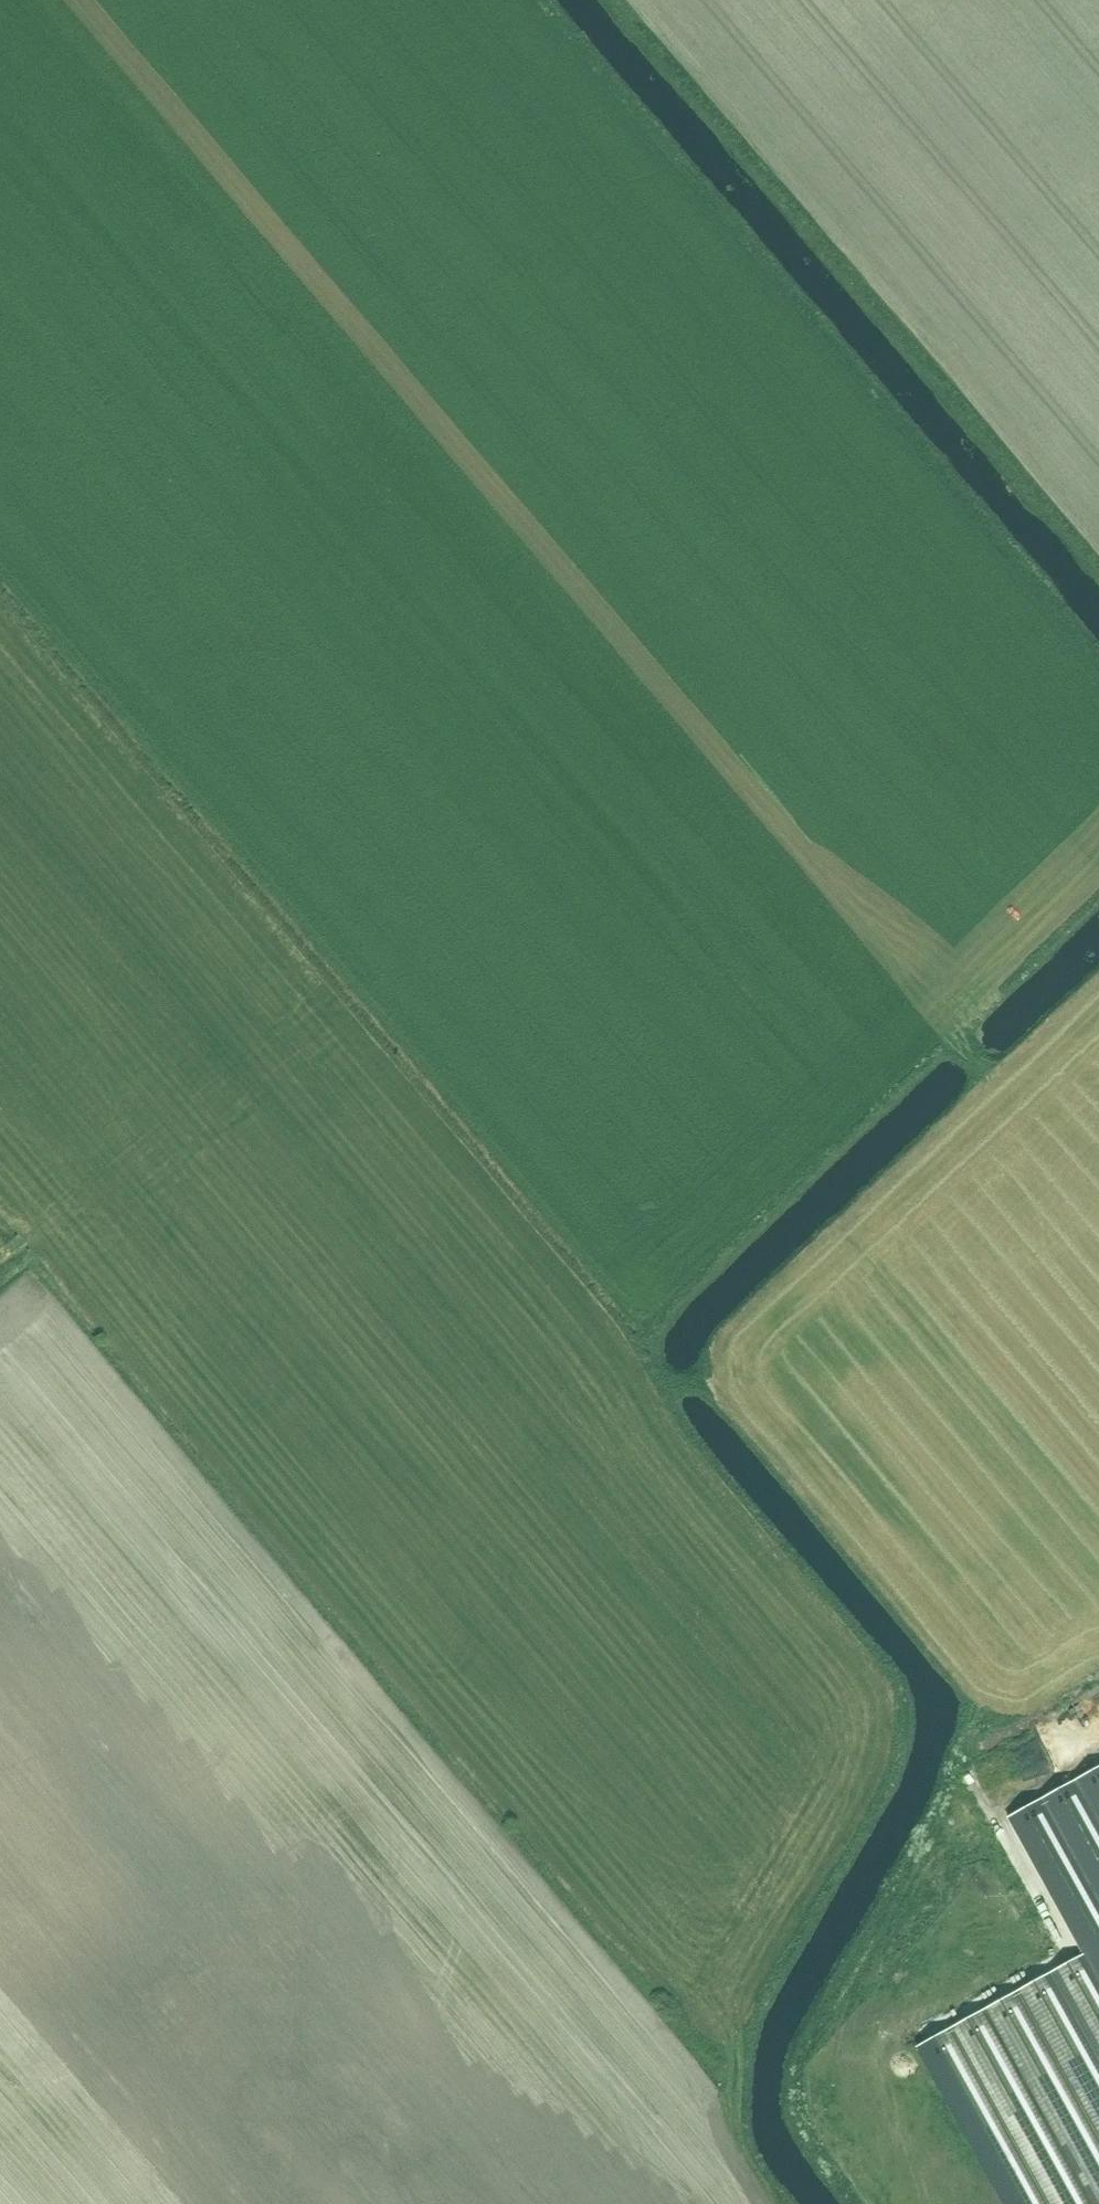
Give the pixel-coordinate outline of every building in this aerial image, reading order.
[(797,1335),(793,1320),(779,1324),(783,1339),(797,1335)] [(1003,2203),(1098,2203),(1098,1769),(1009,1819),(1084,1955),(917,2048),(1003,2203)]
